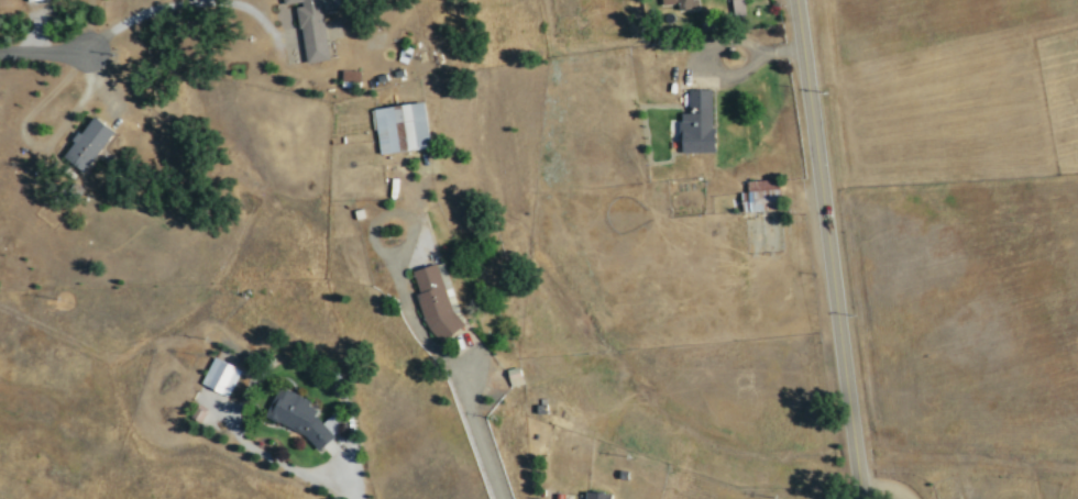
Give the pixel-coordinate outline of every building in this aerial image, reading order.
[(320,10),(329,9),(328,0),(281,0),(282,5),(296,3),(303,63),(327,60),(320,10)] [(660,9),(694,5),(694,0),(659,0),(660,9)] [(711,152),(710,89),(687,89),(687,113),(678,113),(678,152),(711,152)] [(372,107),(377,153),(427,148),(422,102),(372,107)] [(113,132),(89,116),(60,157),(84,174),(113,132)] [(747,190),(738,191),(740,212),(778,209),(776,178),(746,181),(747,190)] [(410,270),(416,293),(430,338),(461,329),(442,261),(410,270)] [(200,385),(228,396),(239,368),(211,357),(200,385)] [(522,384),(518,367),(504,370),(509,387),(522,384)] [(300,433),(317,451),(332,435),(312,415),(314,411),(299,396),(281,388),(273,395),(269,405),(261,413),(266,418),(300,433)]
